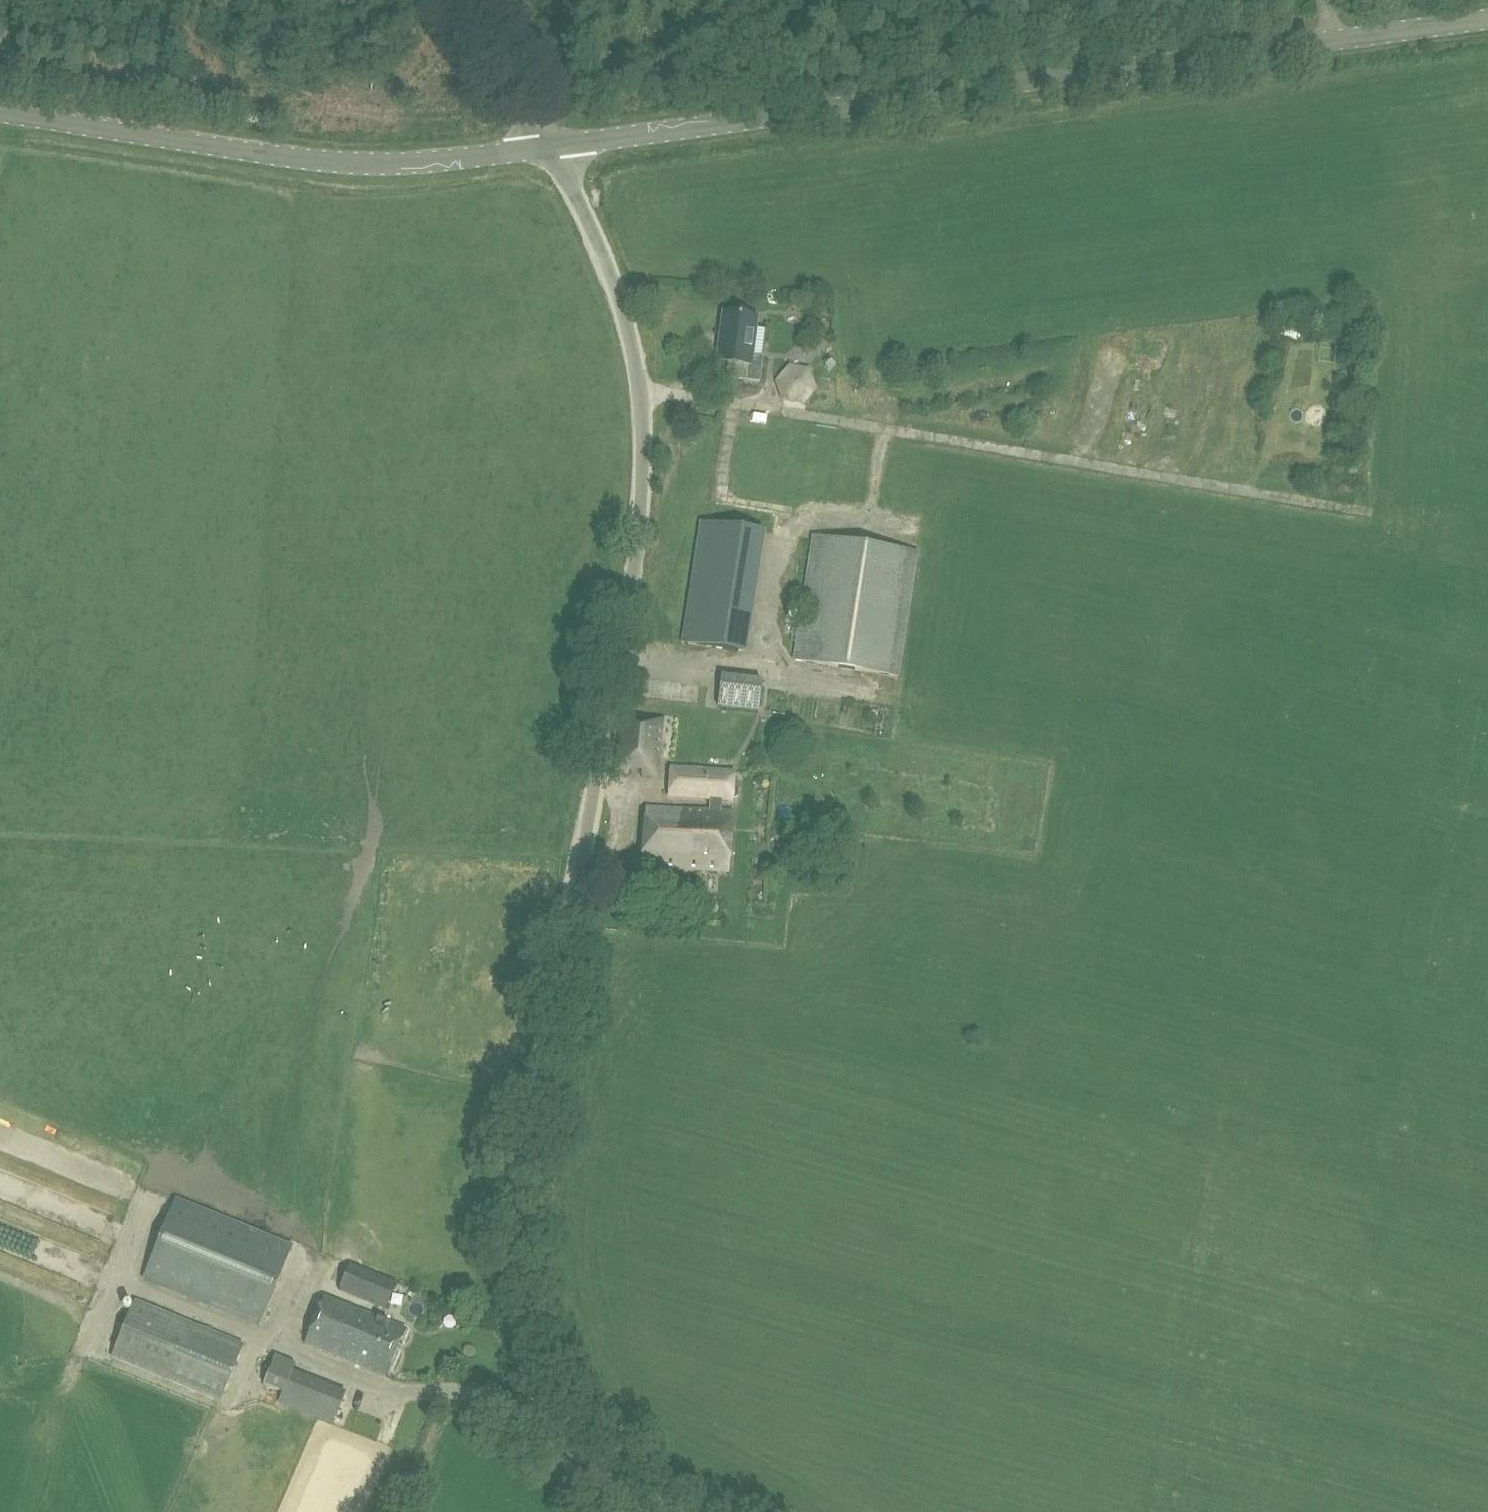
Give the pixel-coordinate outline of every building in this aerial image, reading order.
[(757,316),(725,312),(718,360),(729,361),(727,377),(760,381),(763,356),(752,355),(757,316)] [(781,401),(805,404),(819,387),(812,368),(789,364),(774,381),(781,401)] [(682,642),(739,651),(758,530),(701,521),(682,642)] [(795,660),(900,675),(919,552),(814,536),(795,660)] [(758,711),(762,680),(722,675),(718,706),(758,711)] [(655,775),(663,717),(649,716),(648,718),(636,716),(636,713),(623,711),(615,770),(629,771),(630,761),(644,763),(642,773),(655,775)] [(736,771),(671,767),(670,796),(711,798),(711,810),(647,806),(644,865),(730,869),(734,811),(723,810),(723,799),(734,799),(736,771)] [(29,1126),(0,1119),(0,1147),(23,1152),(29,1126)] [(92,1189),(114,1198),(124,1175),(102,1166),(92,1189)] [(260,1325),(293,1244),(175,1196),(141,1279),(260,1325)] [(387,1308),(397,1282),(349,1263),(339,1289),(387,1308)] [(387,1377),(406,1329),(324,1296),(305,1344),(387,1377)] [(220,1402),(245,1343),(135,1298),(112,1357),(220,1402)] [(334,1423),(347,1392),(294,1370),(297,1363),(276,1355),(263,1384),(282,1392),(279,1402),(334,1423)]
